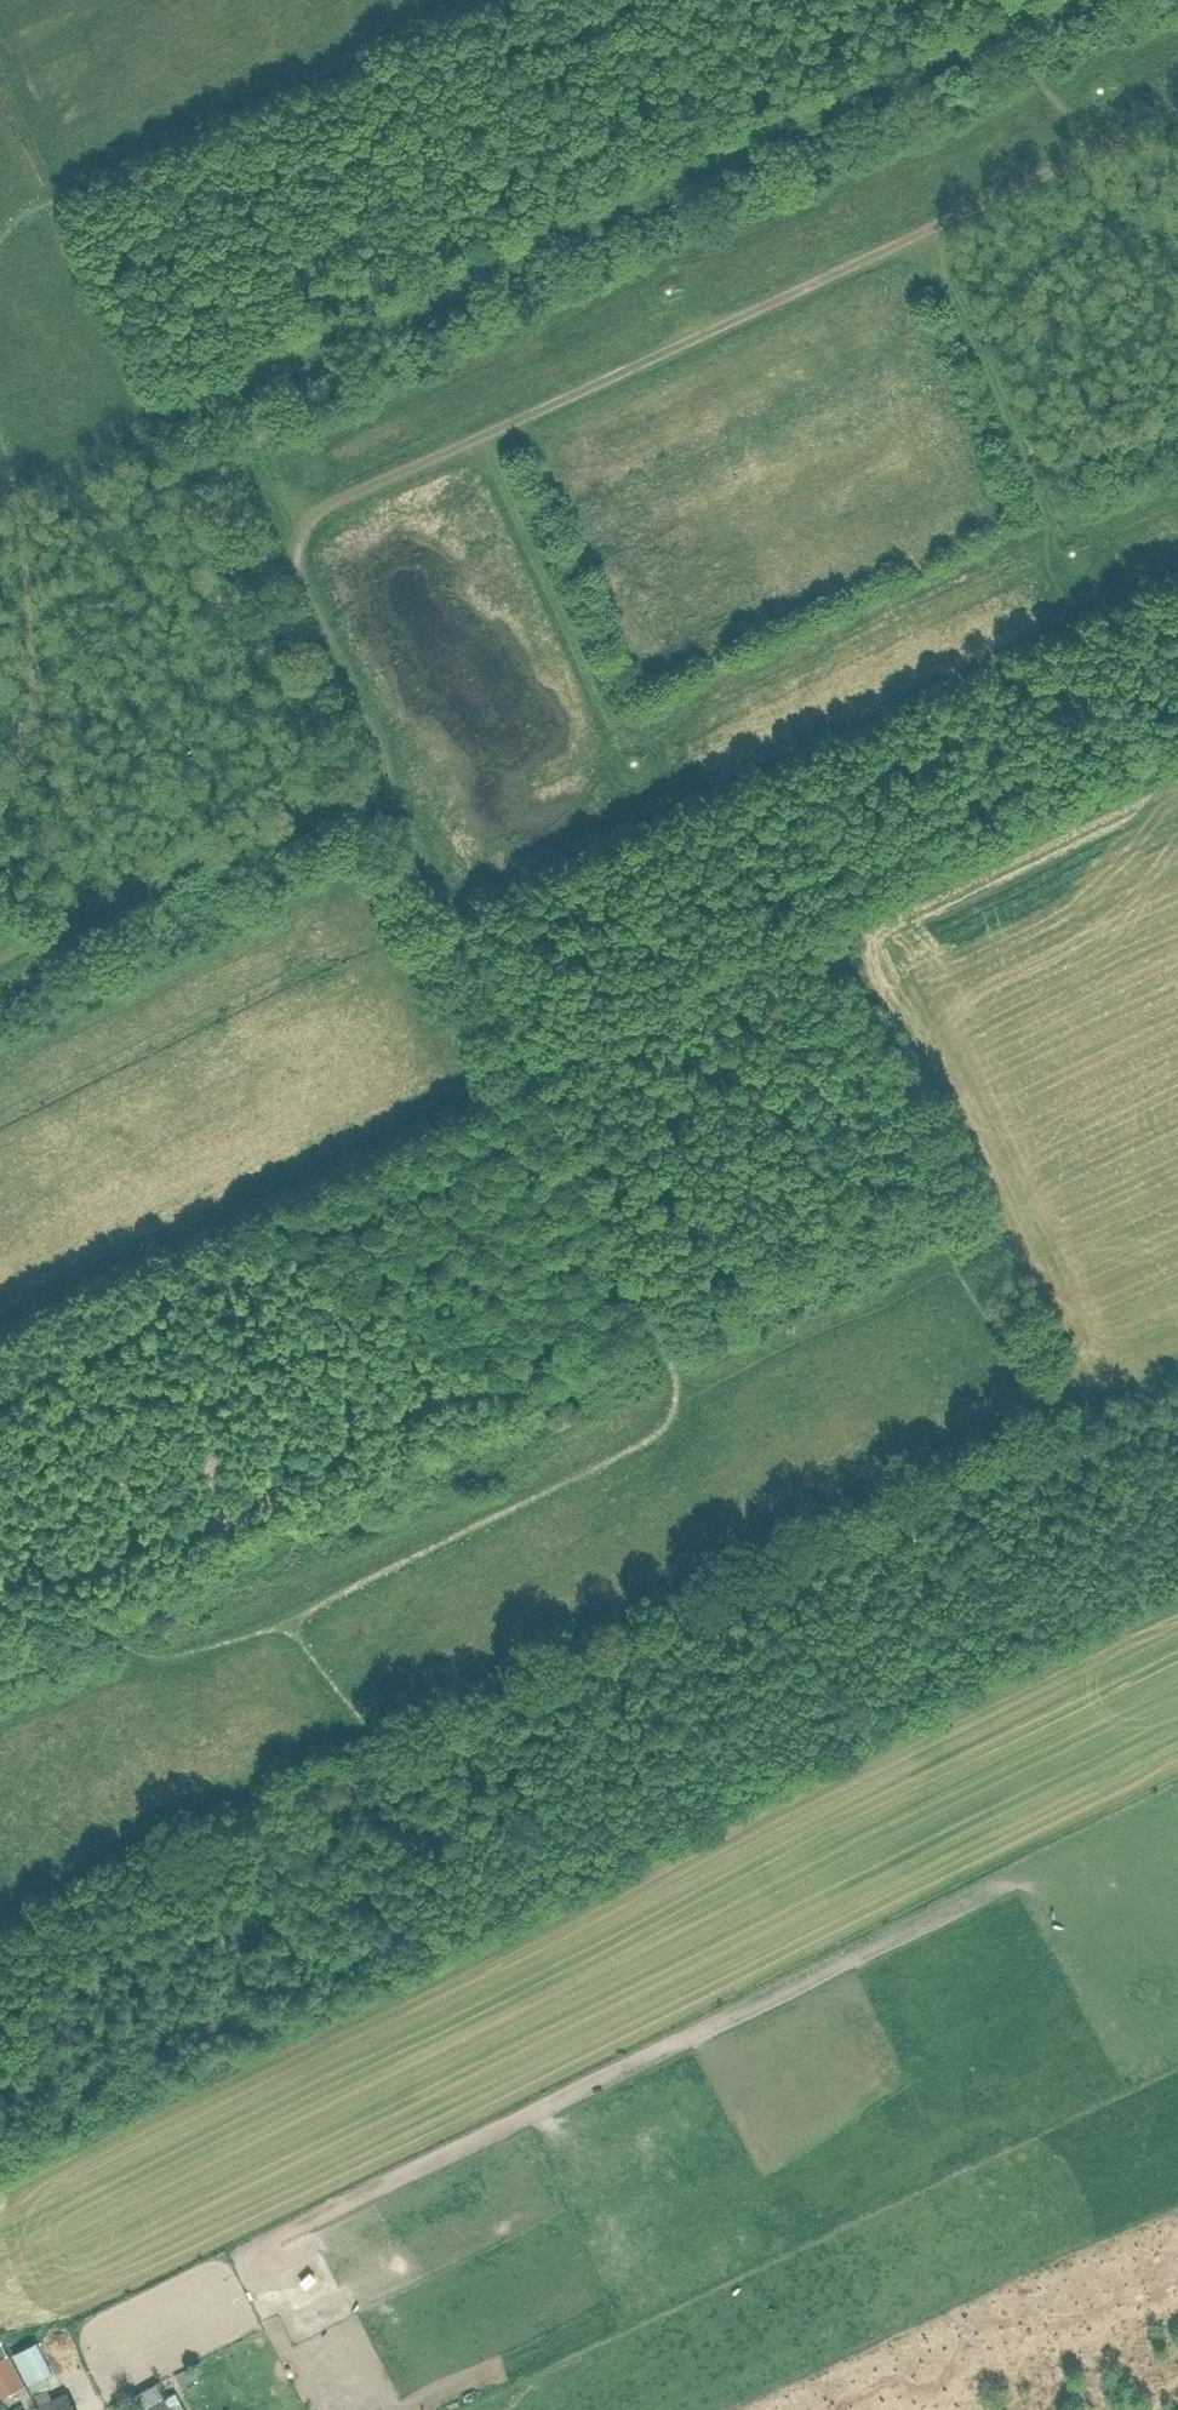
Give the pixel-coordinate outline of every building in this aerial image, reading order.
[(12,2354),(32,2393),(51,2384),(47,2375),(52,2372),(37,2342),(12,2354)] [(9,2353),(0,2357),(0,2395),(24,2384),(9,2353)] [(205,2380),(214,2402),(228,2397),(219,2375),(205,2380)] [(129,2397),(136,2409),(170,2409),(155,2382),(129,2397)] [(66,2390),(25,2409),(76,2409),(66,2390)]
